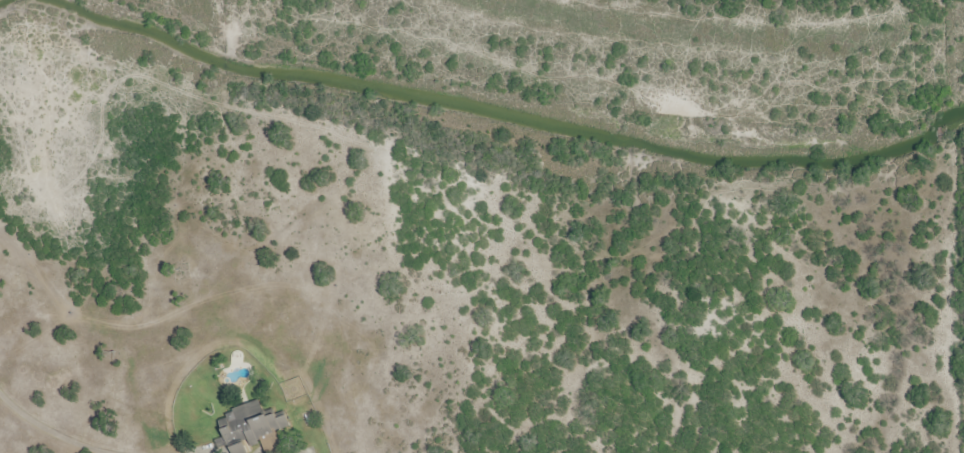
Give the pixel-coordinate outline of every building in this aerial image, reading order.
[(278,442),(275,432),(290,428),(283,405),(264,411),(261,402),(218,415),(230,452),(241,452),(278,442)]
